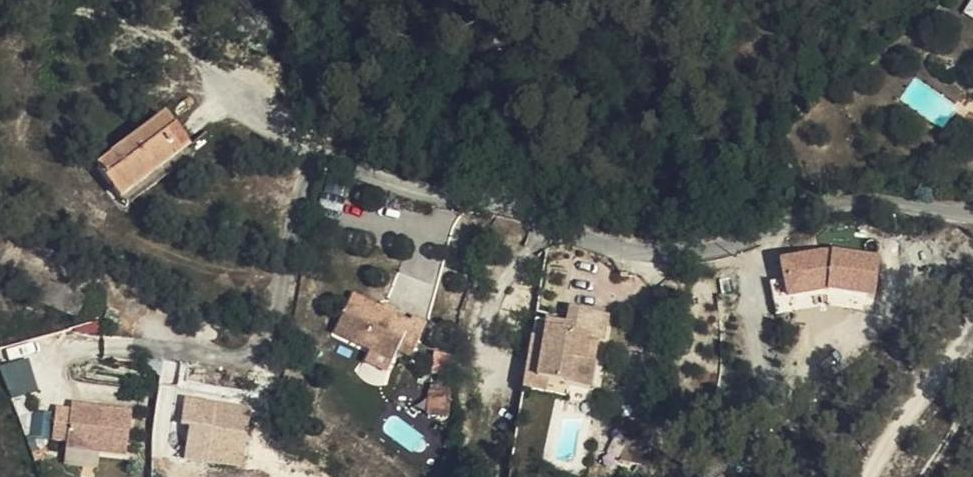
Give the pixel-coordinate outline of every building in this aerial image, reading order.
[(971,9),(959,0),(955,0),(948,10),(959,20),(954,27),(972,41),(972,6),(971,9)] [(121,205),(197,143),(173,112),(98,175),(121,205)] [(204,151),(197,143),(121,205),(127,212),(204,151)] [(786,298),(882,290),(878,248),(782,256),(786,298)] [(773,280),(777,312),(795,310),(794,297),(785,298),(783,279),(773,280)] [(350,334),(382,351),(406,363),(408,364),(416,344),(428,351),(443,321),(431,314),(428,319),(412,310),(409,318),(393,309),(397,302),(370,289),(350,334)] [(618,316),(629,316),(636,315),(636,291),(601,289),(600,304),(578,301),(573,357),(586,357),(624,361),(627,336),(617,336),(618,316)] [(399,297),(397,302),(393,309),(409,318),(412,310),(415,305),(399,297)] [(573,357),(578,301),(565,300),(561,366),(585,367),(586,357),(573,357)] [(406,363),(382,351),(377,362),(401,375),(406,363)] [(468,374),(470,353),(449,352),(448,373),(468,374)] [(29,357),(2,366),(13,398),(40,389),(29,357)] [(447,384),(443,411),(462,413),(465,382),(451,381),(450,384),(447,384)] [(247,449),(253,407),(186,397),(182,421),(192,422),(189,441),(247,449)] [(83,449),(83,457),(114,459),(142,461),(146,415),(115,414),(114,417),(108,417),(101,411),(86,410),(86,417),(71,415),(67,448),(83,449)] [(114,459),(83,457),(82,472),(113,475),(114,459)]
